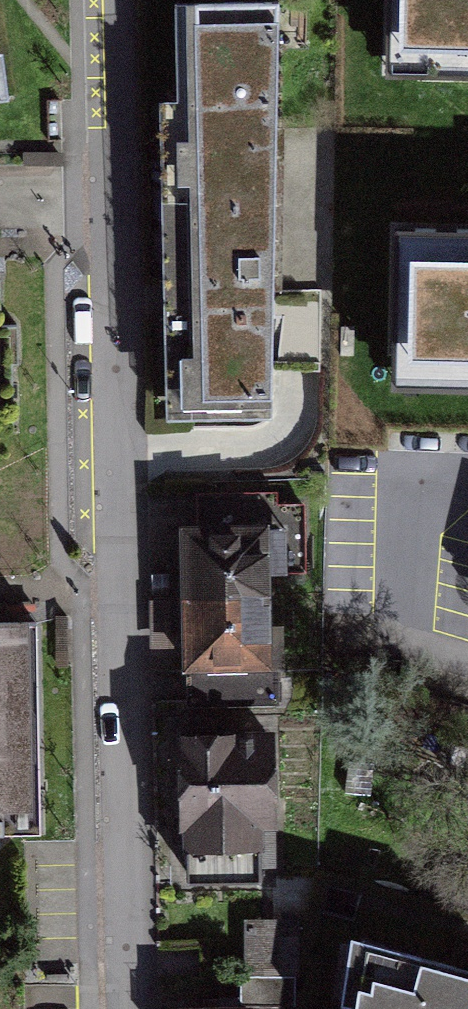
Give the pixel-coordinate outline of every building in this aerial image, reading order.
[(13,93),(0,0),(0,95),(13,93)] [(270,0),(175,0),(177,252),(178,381),(272,380),(270,0)] [(382,79),(467,81),(467,0),(384,0),(382,79)] [(396,230),(391,389),(467,391),(467,233),(396,230)] [(298,518),(202,520),(203,569),(205,619),(205,671),(301,670),(298,518)] [(59,852),(59,641),(0,641),(0,852),(59,852)] [(288,730),(195,731),(195,812),(196,842),(289,842),(288,730)] [(345,927),(334,1008),(467,1008),(467,958),(345,927)] [(189,999),(189,1008),(265,1008),(265,996),(233,998),(189,999)]
